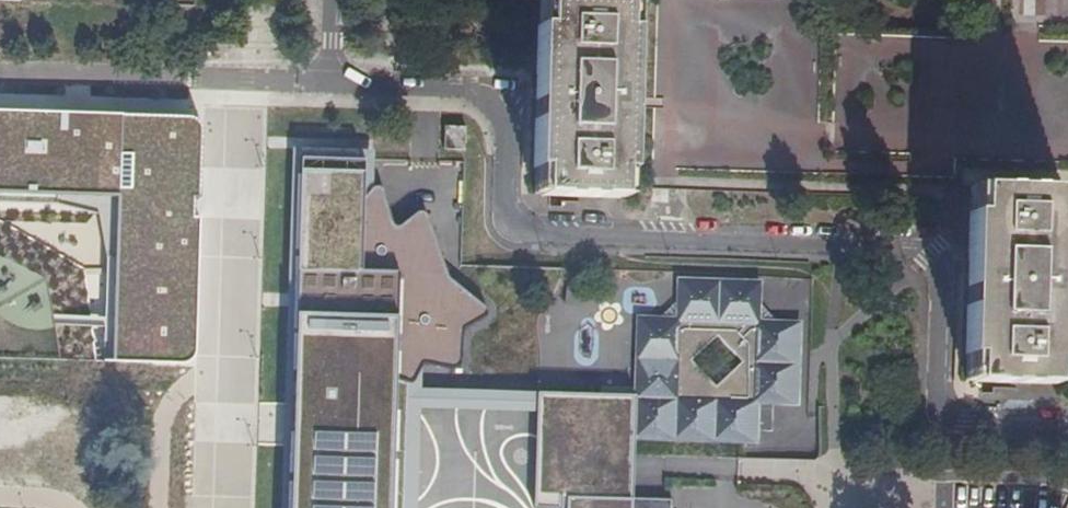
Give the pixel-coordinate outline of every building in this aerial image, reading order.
[(476,4),(539,7),(631,9),(629,105),(628,176),(644,177),(649,177),(955,185),(970,186),(1062,188),(1059,289),(1056,378),(1067,378),(1067,0),(979,0),(978,29),(818,26),(807,25),(808,0),(476,0),(476,4)] [(631,9),(539,7),(537,101),(535,195),(627,197),(628,176),(629,105),(631,9)] [(201,120),(176,112),(109,112),(109,85),(0,86),(0,192),(25,200),(18,200),(43,208),(54,208),(59,193),(124,192),(124,235),(136,239),(137,292),(150,296),(158,273),(158,361),(161,361),(161,372),(202,372),(201,120)] [(443,149),(462,150),(464,150),(465,128),(443,128),(443,149)] [(1062,188),(970,186),(967,285),(965,383),(1056,384),(1056,378),(1059,289),(1062,188)] [(476,403),(472,503),(551,507),(670,507),(670,499),(620,497),(621,487),(593,486),(595,437),(755,443),(756,403),(796,405),(798,324),(778,323),(759,304),(761,283),(679,280),(678,301),(660,318),(638,318),(636,396),(596,395),(595,417),(566,417),(564,416),(564,408),(476,403)]
